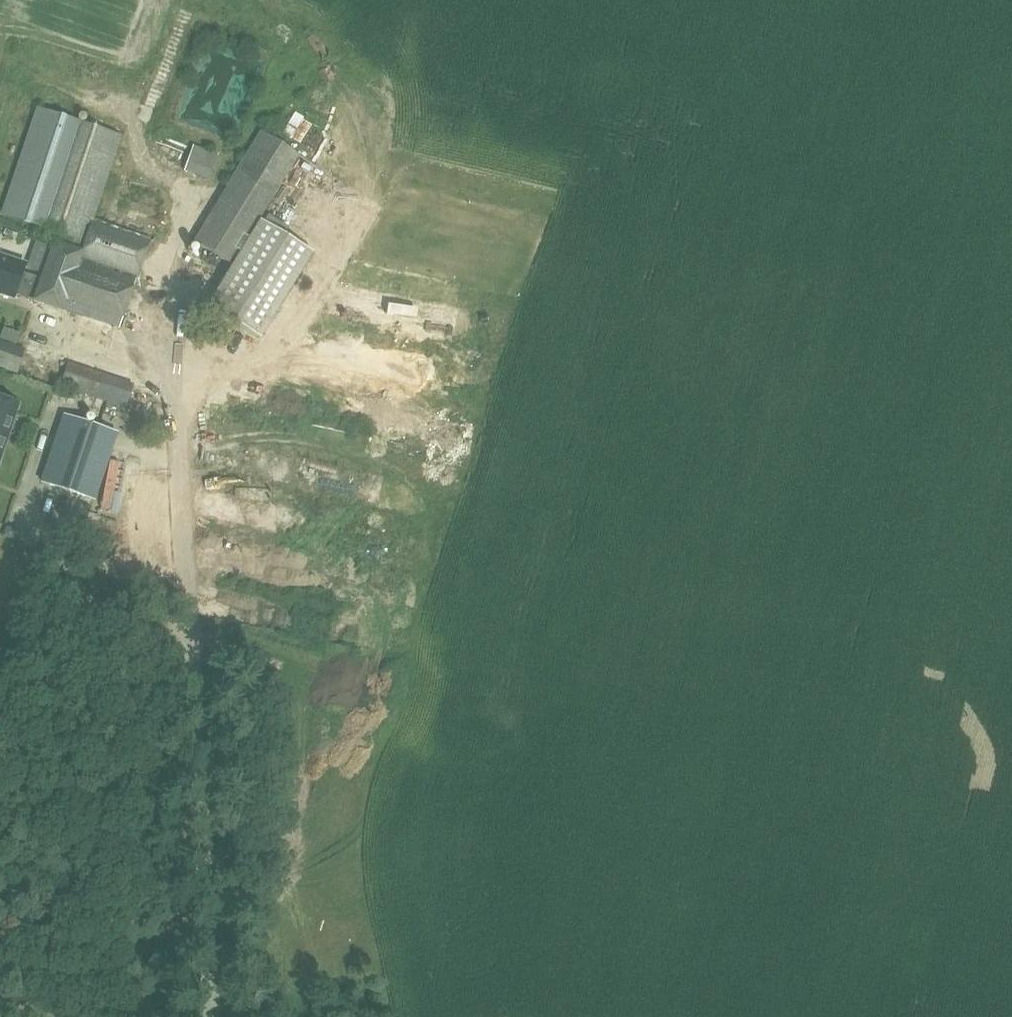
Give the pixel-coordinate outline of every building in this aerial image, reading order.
[(284,128),(300,140),(315,121),(299,109),(284,128)] [(14,299),(15,296),(59,312),(60,310),(117,328),(147,239),(93,221),(93,220),(121,137),(68,119),(39,110),(3,218),(32,228),(84,245),(82,252),(52,242),(50,247),(36,243),(26,270),(41,275),(39,279),(22,274),(25,266),(0,258),(0,294),(14,299)] [(233,266),(241,254),(244,255),(211,309),(262,340),(315,255),(264,223),(252,241),(250,240),(301,157),(262,133),(194,243),(233,266)] [(219,178),(226,152),(196,145),(190,170),(219,178)] [(341,195),(349,178),(333,171),(325,189),(341,195)] [(120,195),(110,225),(146,237),(157,207),(120,195)] [(25,348),(0,339),(0,364),(17,370),(25,348)] [(66,365),(59,387),(124,409),(131,386),(66,365)] [(17,404),(0,398),(0,454),(17,404)] [(117,433),(63,415),(41,483),(94,501),(117,433)]
